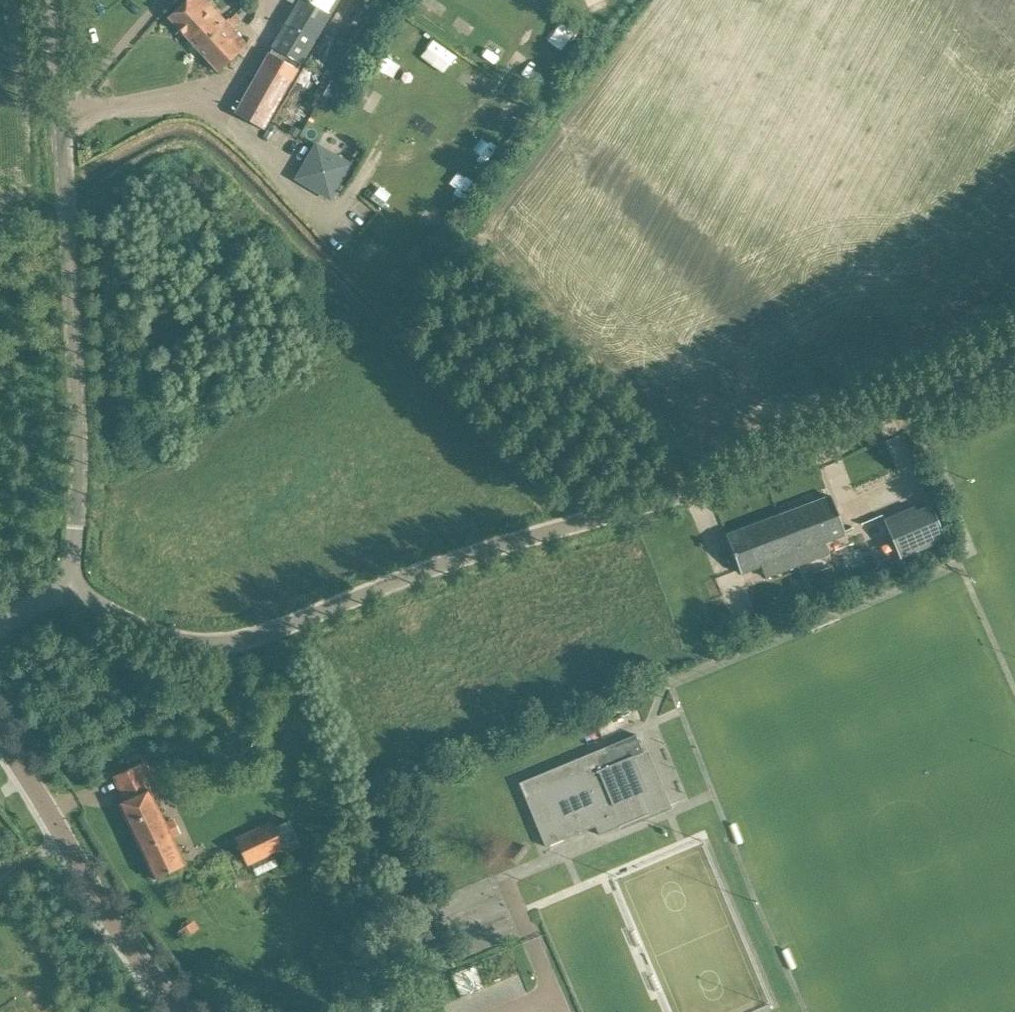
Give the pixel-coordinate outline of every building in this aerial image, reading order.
[(222,17),(217,12),(206,0),(204,0),(200,4),(197,0),(185,0),(183,3),(168,16),(193,44),(218,71),(233,57),(247,44),(232,27),(234,25),(235,26),(241,21),(235,14),(230,18),(229,17),(225,21),(222,17)] [(306,55),(339,0),(299,0),(235,113),(263,129),(306,55)] [(432,57),(448,69),(457,57),(441,45),(432,57)] [(319,152),(305,176),(328,190),(343,166),(319,152)] [(384,206),(392,190),(376,182),(368,198),(384,206)] [(779,515),(797,565),(830,553),(826,541),(846,533),(831,495),(779,515)] [(946,538),(929,500),(926,501),(928,505),(916,510),(914,506),(884,519),(900,558),(946,538)] [(766,577),(797,565),(779,515),(726,535),(741,573),(762,565),(766,577)] [(605,746),(555,767),(582,831),(595,826),(598,834),(649,813),(640,794),(647,790),(633,756),(643,752),(642,751),(635,734),(605,746)] [(139,766),(116,777),(127,799),(119,803),(154,878),(173,870),(185,864),(172,837),(165,821),(147,784),(144,777),(152,773),(147,762),(139,766)] [(582,831),(555,767),(519,782),(545,846),(582,831)] [(248,866),(284,848),(271,821),(235,839),(248,866)] [(350,932),(365,923),(358,911),(343,920),(350,932)] [(198,927),(194,920),(176,932),(181,939),(198,927)] [(353,971),(360,964),(353,957),(345,964),(353,971)]
